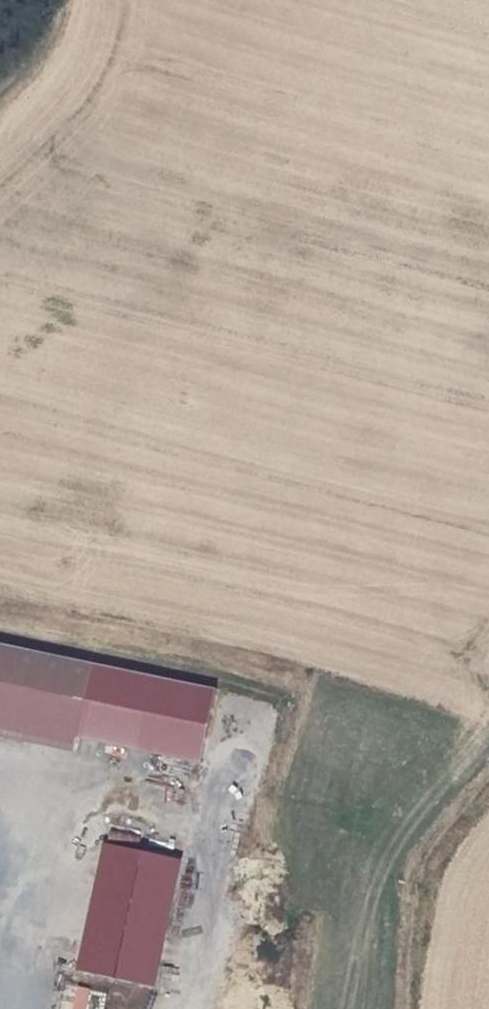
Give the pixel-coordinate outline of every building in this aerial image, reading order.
[(0,642),(0,726),(206,773),(224,694),(0,642)] [(153,991),(176,859),(95,845),(72,977),(153,991)] [(87,988),(73,986),(70,1008),(84,1008),(87,988)]
